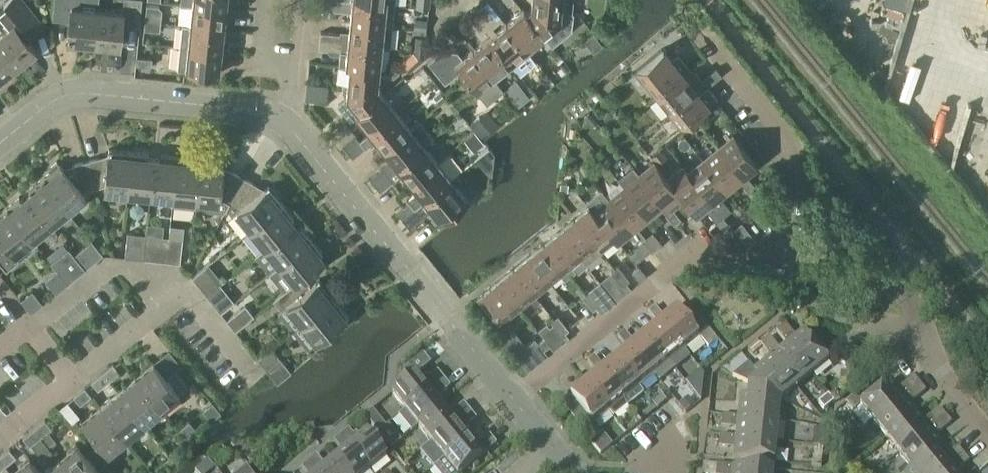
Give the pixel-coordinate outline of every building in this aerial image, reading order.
[(15,69),(35,52),(24,39),(38,27),(16,0),(14,0),(2,9),(14,24),(0,35),(0,51),(15,69)] [(97,10),(98,0),(54,0),(52,19),(69,20),(67,45),(93,48),(97,10)] [(93,48),(118,50),(121,26),(139,27),(142,0),(123,0),(122,13),(97,10),(93,48)] [(190,3),(190,5),(225,9),(226,0),(181,0),(181,2),(190,3)] [(393,4),(353,0),(324,0),(323,5),(328,5),(333,10),(350,11),(349,20),(392,25),(393,4)] [(531,6),(570,10),(572,0),(532,0),(531,6)] [(146,13),(145,21),(160,23),(161,14),(162,10),(159,6),(147,5),(146,13)] [(223,29),(225,9),(190,5),(188,25),(223,29)] [(570,11),(570,10),(531,6),(531,8),(526,12),(523,9),(522,10),(545,38),(550,44),(570,29),(572,12),(570,11)] [(477,9),(471,14),(513,65),(529,51),(506,24),(496,32),(477,9)] [(529,51),(545,38),(522,10),(506,24),(529,51)] [(495,79),(513,65),(471,14),(465,19),(484,42),(473,51),(495,79)] [(390,47),(392,25),(349,20),(347,35),(320,32),(320,39),(381,46),(390,47)] [(159,30),(160,23),(145,21),(144,29),(159,30)] [(223,29),(188,25),(180,25),(178,46),(221,50),(223,29)] [(320,39),(319,48),(337,50),(338,56),(337,64),(348,65),(379,68),(381,46),(320,39)] [(178,46),(176,67),(219,72),(221,50),(178,46)] [(688,69),(676,54),(669,59),(660,48),(637,66),(646,78),(643,80),(655,95),(688,69)] [(473,51),(463,60),(455,51),(443,49),(427,61),(443,82),(459,70),(477,93),(495,79),(473,51)] [(0,51),(0,81),(15,69),(0,51)] [(136,56),(135,64),(151,66),(152,58),(136,56)] [(346,85),(377,88),(378,75),(386,76),(387,68),(379,68),(348,65),(348,68),(346,85)] [(706,86),(709,83),(703,76),(698,81),(695,78),(698,76),(691,67),(688,69),(655,95),(668,111),(694,89),(697,93),(706,86)] [(703,76),(709,83),(720,74),(715,68),(703,76)] [(315,100),(316,83),(307,83),(305,99),(315,100)] [(358,115),(382,96),(377,90),(377,88),(346,85),(345,99),(338,105),(351,121),(354,118),(358,115)] [(680,126),(716,98),(706,86),(697,93),(694,89),(668,111),(680,126)] [(355,120),(366,133),(394,111),(382,96),(358,115),(359,117),(355,120)] [(381,151),(408,128),(394,111),(366,133),(359,139),(347,149),(352,156),(368,143),(370,146),(374,143),(381,151)] [(394,167),(421,144),(431,136),(418,120),(408,128),(381,151),(394,167)] [(342,144),(347,149),(359,139),(355,134),(342,144)] [(733,134),(718,146),(740,173),(736,176),(741,182),(748,176),(743,170),(754,161),(733,134)] [(407,183),(434,161),(421,144),(394,167),(407,183)] [(703,158),(724,185),(736,176),(740,173),(718,146),(703,158)] [(126,191),(130,151),(107,149),(107,154),(83,161),(92,188),(104,185),(103,189),(126,191)] [(149,194),(153,158),(146,158),(146,153),(130,151),(126,191),(149,194)] [(172,196),(176,156),(158,154),(158,159),(153,158),(149,194),(172,196)] [(193,207),(198,162),(191,161),(192,157),(176,156),(172,196),(171,205),(193,207)] [(719,211),(723,216),(731,209),(717,192),(724,185),(703,158),(688,171),(709,198),(713,195),(718,201),(711,206),(717,214),(719,211)] [(228,202),(242,176),(221,165),(221,161),(198,159),(198,162),(193,207),(194,207),(194,209),(223,212),(228,202)] [(80,192),(92,188),(83,161),(61,168),(58,165),(40,180),(66,211),(84,196),(80,192)] [(448,178),(434,161),(407,183),(413,191),(406,198),(409,201),(397,211),(401,217),(448,178)] [(653,161),(639,172),(677,220),(680,218),(667,202),(671,199),(673,201),(681,195),(676,188),(672,184),(666,176),(653,161)] [(682,164),(666,176),(672,184),(676,188),(681,195),(693,210),(702,204),(716,222),(723,216),(719,211),(717,214),(711,206),(718,201),(713,195),(709,198),(688,171),(682,164)] [(633,165),(617,178),(623,185),(624,184),(646,212),(657,203),(673,223),(677,220),(639,172),(633,165)] [(370,178),(374,183),(387,173),(382,168),(370,178)] [(380,190),(392,180),(387,173),(374,183),(380,190)] [(228,202),(224,209),(232,213),(235,211),(249,229),(281,203),(266,185),(263,188),(242,176),(228,202)] [(754,185),(748,176),(741,182),(748,190),(754,185)] [(448,178),(401,217),(407,223),(419,213),(421,216),(428,210),(437,220),(465,198),(448,178)] [(49,225),(66,211),(40,180),(27,190),(30,193),(25,197),(49,225)] [(623,185),(609,196),(632,224),(634,222),(646,212),(624,184),(623,185)] [(602,187),(585,201),(589,207),(590,206),(615,237),(627,228),(631,232),(637,227),(634,222),(632,224),(609,196),(602,187)] [(31,239),(49,225),(25,197),(20,201),(18,198),(5,208),(31,239)] [(264,247),(292,224),(288,219),(291,216),(281,203),(249,229),(264,247)] [(599,250),(615,237),(590,206),(589,207),(574,219),(599,250)] [(6,271),(18,261),(13,254),(14,253),(31,239),(5,208),(0,212),(0,264),(6,271)] [(584,262),(599,250),(574,219),(559,231),(579,256),(584,262)] [(279,264),(311,239),(300,226),(296,228),(292,224),(264,247),(279,264)] [(637,227),(631,232),(638,242),(645,236),(637,227)] [(570,264),(579,256),(559,231),(544,243),(570,275),(576,270),(570,264)] [(143,258),(146,234),(127,232),(124,257),(143,258)] [(166,261),(168,236),(146,234),(143,258),(166,261)] [(168,236),(166,261),(180,262),(182,238),(169,237),(169,236),(168,236)] [(279,264),(269,273),(275,280),(285,271),(294,282),(302,275),(321,259),(317,254),(321,251),(311,239),(279,264)] [(92,240),(74,254),(85,268),(102,254),(103,254),(92,240)] [(565,279),(570,275),(544,243),(528,256),(549,281),(559,273),(565,279)] [(68,247),(50,262),(68,283),(85,268),(74,254),(68,247)] [(534,292),(549,281),(528,256),(514,267),(534,292)] [(206,294),(220,283),(205,265),(192,277),(206,294)] [(617,277),(623,271),(618,265),(612,271),(617,277)] [(644,277),(646,275),(638,266),(632,271),(639,281),(644,277)] [(519,305),(534,292),(514,267),(499,279),(519,305)] [(623,271),(617,277),(623,284),(629,279),(623,271)] [(301,322),(332,297),(317,278),(309,284),(302,275),(294,282),(273,299),(281,309),(287,305),(301,322)] [(503,318),(519,305),(499,279),(483,292),(482,292),(476,297),(498,324),(504,319),(503,318)] [(220,312),(234,301),(220,283),(206,294),(220,312)] [(588,289),(581,295),(586,301),(593,295),(588,289)] [(32,291),(21,299),(30,310),(33,310),(42,303),(32,291)] [(593,309),(599,303),(593,295),(586,301),(593,309)] [(332,297),(301,322),(315,340),(346,314),(332,297)] [(235,330),(254,315),(245,304),(226,319),(235,330)] [(681,351),(696,338),(695,337),(705,329),(684,304),(664,321),(660,324),(681,351)] [(653,308),(646,314),(651,320),(658,314),(653,308)] [(657,327),(645,336),(673,370),(687,359),(681,351),(660,324),(664,321),(658,314),(651,320),(657,327)] [(551,320),(555,326),(562,320),(557,315),(551,320)] [(555,326),(562,334),(568,328),(562,320),(555,326)] [(777,351),(801,382),(826,362),(803,331),(794,338),(784,326),(775,333),(784,345),(778,350),(777,351)] [(623,333),(616,338),(621,345),(628,339),(623,333)] [(538,341),(544,349),(550,344),(544,336),(538,341)] [(657,382),(673,370),(645,336),(633,346),(631,348),(652,374),(657,382)] [(777,351),(778,350),(768,338),(759,346),(768,358),(752,370),(756,376),(746,383),(778,399),(801,382),(777,351)] [(626,352),(615,361),(636,387),(652,374),(631,348),(633,346),(628,339),(621,345),(626,352)] [(272,376),(286,365),(271,347),(258,358),(272,376)] [(135,376),(161,409),(178,395),(189,386),(175,369),(181,364),(168,349),(152,362),(135,376)] [(421,385),(414,377),(429,365),(422,355),(400,373),(399,380),(402,385),(390,395),(402,411),(438,383),(433,376),(421,385)] [(592,358),(585,363),(591,370),(598,364),(592,358)] [(642,395),(636,387),(615,361),(603,371),(599,374),(626,407),(642,395)] [(102,372),(109,380),(120,371),(113,363),(102,372)] [(598,364),(591,370),(596,376),(584,386),(605,412),(611,419),(626,407),(599,374),(603,371),(598,364)] [(700,402),(703,376),(699,371),(684,384),(700,402)] [(98,389),(109,380),(102,372),(91,381),(98,389)] [(143,423),(161,409),(135,376),(116,390),(143,423)] [(870,383),(844,404),(851,413),(859,407),(871,423),(902,398),(907,394),(918,385),(912,378),(901,387),(904,391),(900,395),(896,391),(889,382),(877,391),(873,385),(870,383)] [(416,428),(439,408),(433,401),(445,391),(438,383),(402,411),(395,418),(408,433),(416,428)] [(776,422),(778,399),(746,383),(745,398),(739,397),(737,418),(776,422)] [(902,398),(871,423),(884,439),(915,414),(908,406),(905,401),(909,397),(913,402),(924,393),(918,385),(907,394),(902,398)] [(573,423),(581,432),(605,412),(584,386),(569,398),(583,415),(573,423)] [(80,403),(91,395),(84,387),(73,395),(80,403)] [(125,437),(143,423),(116,390),(99,404),(125,437)] [(823,411),(832,403),(827,398),(826,397),(817,404),(818,405),(823,411)] [(683,414),(693,406),(687,398),(677,406),(683,414)] [(106,452),(125,437),(99,404),(80,419),(106,452)] [(429,444),(464,415),(459,408),(447,418),(439,408),(416,428),(429,444)] [(915,414),(884,439),(897,455),(928,430),(933,427),(944,417),(938,409),(926,419),(930,424),(925,427),(922,423),(915,414)] [(429,444),(418,452),(432,468),(466,441),(459,433),(471,423),(464,415),(429,444)] [(776,422),(737,418),(721,417),(719,428),(736,430),(735,438),(774,442),(776,422)] [(928,430),(897,455),(909,470),(921,461),(922,462),(934,452),(941,447),(934,438),(930,433),(935,430),(939,434),(950,424),(944,417),(933,427),(928,430)] [(850,418),(838,425),(845,435),(856,427),(850,418)] [(35,427),(41,435),(51,427),(45,419),(35,427)] [(188,438),(197,430),(189,421),(180,429),(188,438)] [(964,442),(971,431),(959,423),(952,434),(964,442)] [(29,445),(41,435),(35,427),(23,437),(29,445)] [(357,441),(347,430),(339,437),(368,471),(385,457),(367,434),(357,441)] [(368,471),(339,437),(333,442),(342,454),(332,461),(342,472),(365,472),(368,471)] [(774,442),(735,438),(719,437),(717,448),(734,450),(734,459),(772,462),(774,442)] [(466,441),(432,468),(431,470),(434,472),(461,472),(491,449),(485,441),(473,450),(466,441)] [(71,472),(101,472),(77,444),(59,458),(71,472)] [(906,472),(941,472),(947,468),(951,465),(962,456),(956,447),(945,456),(949,461),(944,465),(940,460),(934,452),(922,462),(921,461),(909,470),(906,472)] [(5,465),(16,456),(9,448),(0,455),(0,458),(5,465)] [(332,461),(324,467),(315,456),(307,463),(315,472),(342,472),(332,461)] [(941,472),(951,472),(949,471),(954,468),(957,471),(967,462),(962,456),(951,465),(947,468),(941,472)] [(27,457),(10,471),(12,472),(40,472),(27,457)] [(59,458),(40,472),(71,472),(59,458)] [(307,463),(300,468),(304,472),(315,472),(307,463)]
